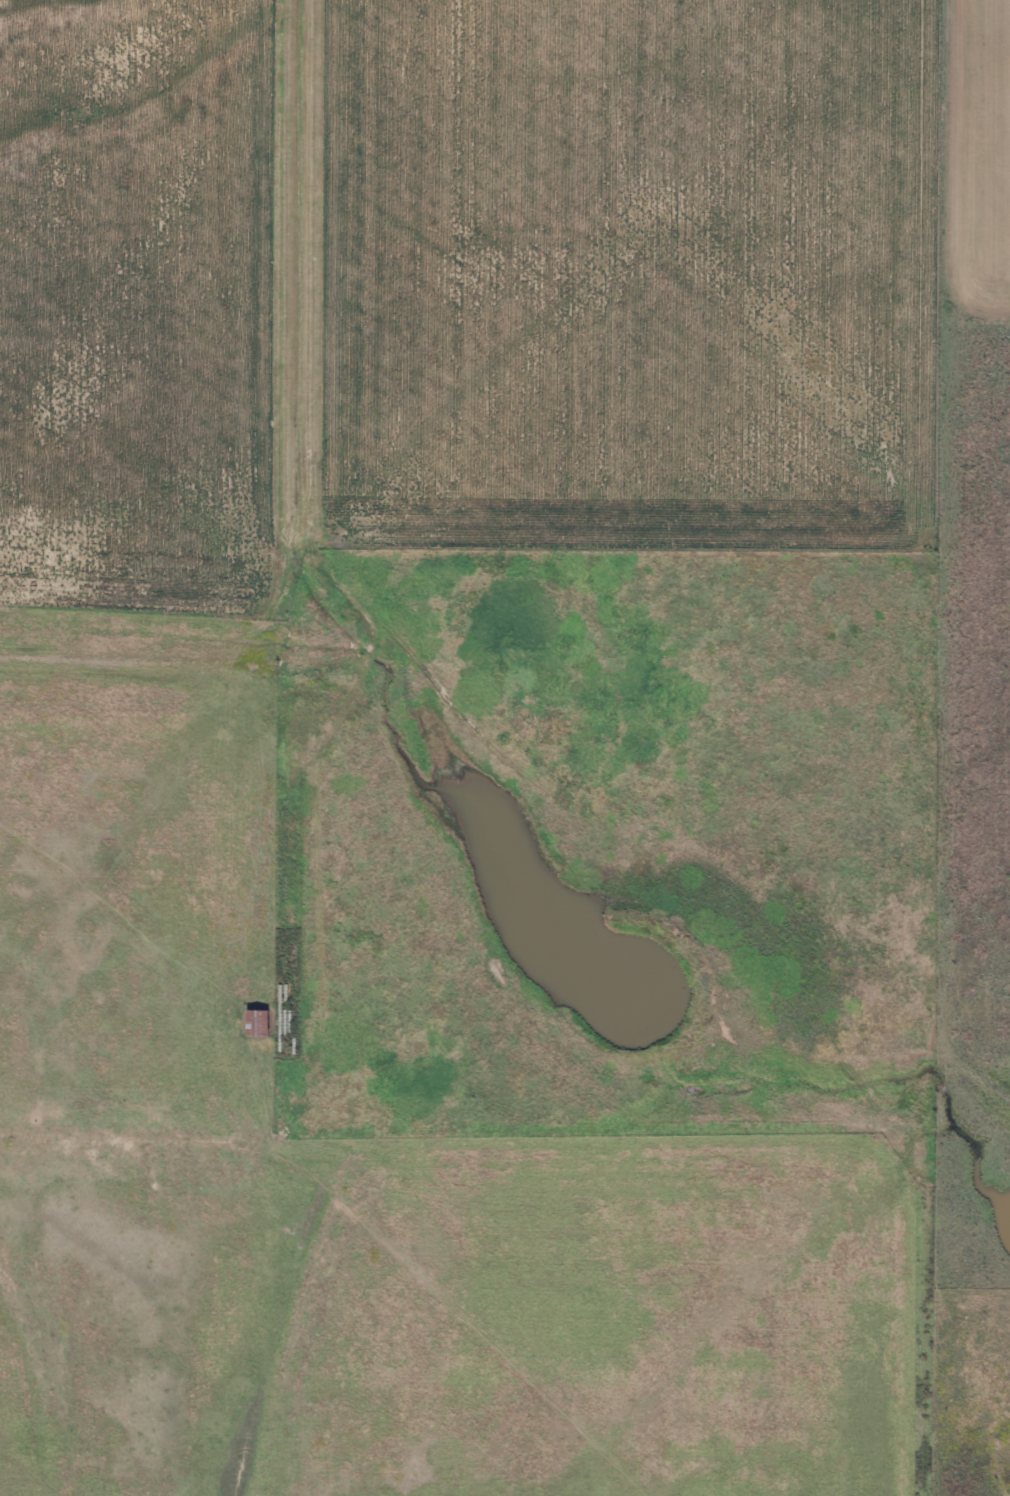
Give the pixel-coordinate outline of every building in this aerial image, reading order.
[(265,1012),(256,1012),(256,1036),(265,1036),(265,1012)]
